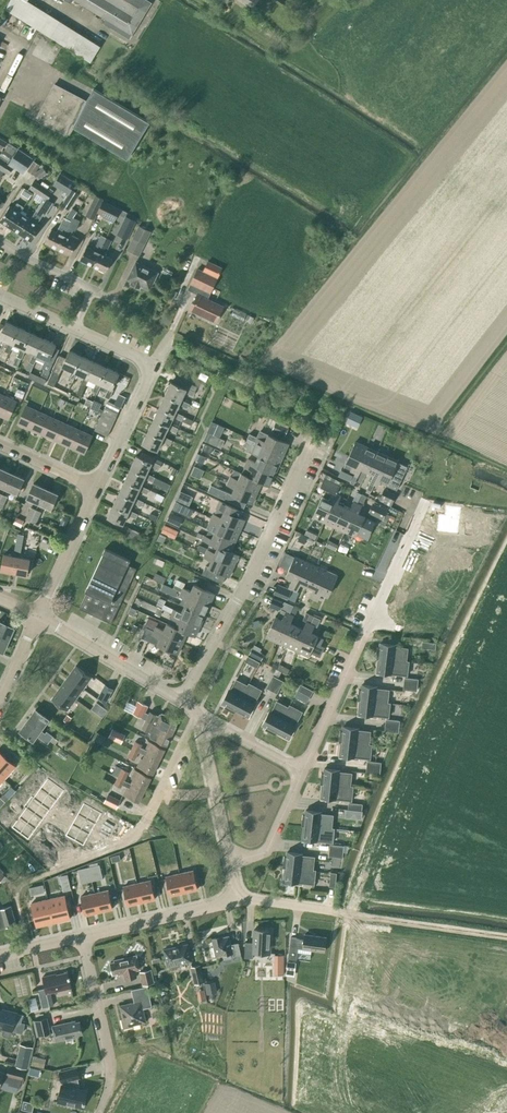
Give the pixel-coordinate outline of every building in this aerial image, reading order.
[(49,14),(28,0),(10,0),(6,9),(39,30),(49,14)] [(84,5),(130,33),(149,1),(148,0),(87,0),(84,5)] [(251,9),(257,0),(238,0),(251,9)] [(70,27),(49,14),(39,30),(60,43),(70,27)] [(70,27),(60,43),(90,62),(101,46),(70,27)] [(86,101),(54,84),(37,117),(69,134),(72,127),(127,160),(149,123),(93,89),(86,101)] [(7,163),(16,150),(8,145),(4,150),(3,150),(0,154),(0,158),(1,159),(0,161),(0,169),(3,170),(7,163)] [(32,158),(17,149),(8,163),(22,172),(32,158)] [(34,161),(28,170),(34,174),(34,173),(40,165),(34,161)] [(7,163),(3,170),(9,174),(14,167),(7,163)] [(34,174),(38,180),(47,173),(43,167),(34,173),(34,174)] [(68,194),(76,182),(60,172),(53,184),(62,190),(68,194)] [(35,192),(40,184),(34,180),(29,188),(35,192)] [(48,190),(49,190),(47,189),(40,184),(35,192),(43,197),(48,190)] [(68,210),(79,193),(72,189),(61,205),(68,210)] [(52,192),(49,190),(48,190),(43,197),(47,200),(52,192)] [(94,219),(97,212),(103,198),(95,195),(86,215),(94,219)] [(114,222),(121,208),(103,200),(97,212),(103,215),(102,216),(114,222)] [(22,210),(24,207),(17,202),(14,208),(10,205),(0,220),(0,221),(10,228),(20,212),(22,210)] [(72,208),(66,218),(71,220),(73,217),(77,211),(72,208)] [(30,219),(20,234),(31,241),(41,225),(37,223),(44,213),(37,209),(30,219)] [(20,234),(30,219),(25,215),(27,213),(22,210),(20,212),(10,228),(20,234)] [(127,238),(136,221),(126,216),(121,225),(124,226),(120,235),(127,238)] [(51,229),(45,242),(58,248),(71,220),(66,218),(63,217),(56,232),(51,229)] [(80,220),(73,217),(71,220),(58,248),(70,254),(77,241),(79,237),(71,233),(73,229),(75,230),(80,220)] [(138,225),(133,236),(127,249),(139,255),(145,243),(151,231),(138,225)] [(93,265),(106,238),(101,235),(94,250),(86,246),(80,259),(93,265)] [(106,238),(93,265),(106,272),(112,259),(104,255),(111,240),(106,238)] [(203,271),(197,268),(187,289),(197,294),(190,310),(216,322),(219,315),(220,315),(221,314),(220,313),(223,306),(207,298),(222,267),(208,261),(203,271)] [(149,290),(158,273),(136,262),(127,279),(131,281),(130,284),(139,288),(140,286),(149,290)] [(19,327),(6,321),(0,334),(0,338),(8,342),(1,358),(6,360),(13,344),(11,343),(19,327)] [(23,349),(31,333),(19,327),(11,343),(13,344),(21,348),(13,364),(18,366),(25,350),(23,349)] [(36,354),(43,338),(31,333),(23,349),(25,350),(33,353),(26,369),(30,371),(36,359),(37,355),(36,354)] [(37,355),(36,359),(44,362),(41,368),(49,371),(57,354),(52,352),(56,344),(43,338),(36,354),(37,355)] [(74,372),(82,356),(69,350),(66,357),(59,354),(52,370),(53,370),(47,383),(54,386),(63,367),(72,371),(68,379),(72,382),(76,373),(74,372)] [(87,378),(94,361),(82,356),(74,372),(76,373),(84,376),(76,393),(81,396),(88,378),(87,378)] [(99,383),(106,367),(94,361),(87,378),(88,378),(96,382),(92,391),(97,393),(101,384),(99,383)] [(99,383),(101,384),(108,388),(104,396),(109,398),(113,389),(112,388),(119,373),(106,367),(99,383)] [(181,400),(181,399),(185,392),(193,396),(197,386),(175,376),(173,382),(171,381),(165,393),(181,400)] [(189,403),(181,399),(181,400),(165,393),(159,405),(175,413),(175,412),(179,404),(187,408),(189,403)] [(0,401),(0,415),(8,419),(16,401),(3,395),(0,401)] [(90,407),(93,401),(86,398),(84,404),(90,407)] [(105,407),(118,413),(120,407),(107,401),(105,407)] [(31,429),(39,411),(26,405),(18,423),(31,429)] [(184,416),(175,412),(175,413),(159,405),(154,418),(169,425),(170,424),(173,416),(181,420),(184,416)] [(115,418),(118,413),(105,407),(102,413),(115,418)] [(44,435),(52,417),(39,411),(31,429),(44,435)] [(350,411),(345,421),(357,427),(362,417),(350,411)] [(113,424),(115,418),(102,413),(100,418),(113,424)] [(57,441),(65,423),(52,417),(44,435),(57,441)] [(110,430),(113,424),(100,418),(97,424),(110,430)] [(178,428),(170,424),(169,425),(154,418),(148,431),(163,438),(164,436),(167,429),(176,432),(178,428)] [(285,435),(288,428),(275,422),(272,429),(285,435)] [(70,447),(79,429),(65,423),(57,441),(70,447)] [(107,436),(110,430),(97,424),(94,430),(107,436)] [(79,429),(70,447),(84,453),(92,435),(79,429)] [(172,440),(164,436),(163,438),(148,431),(142,443),(157,451),(162,441),(170,445),(172,440)] [(210,433),(206,441),(217,446),(220,438),(210,433)] [(255,442),(283,454),(288,443),(268,434),(265,441),(257,437),(255,442)] [(350,480),(353,474),(366,446),(355,441),(346,462),(342,469),(341,469),(338,475),(350,480)] [(279,465),(283,454),(255,442),(253,446),(261,449),(258,456),(279,465)] [(210,453),(213,447),(205,443),(202,449),(210,453)] [(373,458),(376,451),(366,446),(353,474),(357,476),(361,469),(367,471),(373,458)] [(370,482),(374,484),(387,456),(376,451),(373,458),(367,471),(373,474),(370,482)] [(203,463),(206,457),(200,454),(197,461),(203,463)] [(146,475),(147,473),(150,465),(158,469),(162,461),(154,458),(152,461),(152,462),(136,455),(130,468),(146,475)] [(274,475),(279,465),(258,456),(256,462),(248,458),(246,462),(274,475)] [(398,461),(387,456),(374,484),(378,486),(380,482),(397,490),(408,467),(398,462),(398,461)] [(261,482),(269,486),(274,475),(246,462),(244,467),(245,467),(242,473),(249,476),(249,477),(261,482)] [(197,476),(201,469),(195,466),(191,474),(197,476)] [(12,473),(0,468),(0,486),(5,488),(12,473)] [(155,477),(147,473),(146,475),(130,468),(124,480),(140,487),(141,485),(144,478),(153,481),(155,477)] [(249,477),(249,476),(242,473),(234,469),(231,476),(230,476),(228,480),(256,493),(261,482),(249,477)] [(12,473),(5,488),(17,493),(24,479),(12,473)] [(324,521),(337,493),(336,493),(340,486),(324,478),(320,486),(326,489),(313,516),(324,521)] [(149,489),(141,485),(140,487),(124,480),(119,492),(134,499),(135,498),(139,490),(147,494),(149,489)] [(252,504),(256,493),(228,480),(226,484),(234,488),(231,494),(210,485),(208,491),(222,498),(236,504),(239,498),(252,504)] [(39,503),(45,488),(33,483),(26,498),(39,503)] [(45,488),(39,503),(51,509),(57,494),(45,488)] [(392,503),(397,494),(384,488),(380,497),(392,503)] [(180,490),(176,499),(189,505),(192,497),(193,496),(180,490)] [(143,501),(135,498),(134,499),(119,492),(113,504),(129,512),(129,510),(133,502),(141,506),(143,501)] [(162,501),(164,496),(157,493),(154,498),(162,501)] [(334,526),(343,506),(337,503),(341,495),(337,493),(324,521),(334,526)] [(211,518),(240,530),(245,520),(240,518),(243,511),(219,500),(216,507),(224,510),(221,517),(213,513),(211,518)] [(345,531),(358,503),(357,503),(353,501),(350,509),(343,506),(334,526),(345,531)] [(185,515),(189,507),(178,502),(175,509),(185,515)] [(383,519),(387,509),(373,502),(368,512),(383,519)] [(358,503),(345,531),(355,536),(365,516),(358,513),(362,505),(358,503)] [(138,514),(129,510),(129,512),(113,504),(107,517),(123,524),(127,514),(135,518),(138,514)] [(458,533),(461,506),(446,504),(446,505),(447,506),(446,511),(445,511),(445,514),(438,513),(436,530),(458,533)] [(31,507),(26,519),(31,521),(36,509),(31,507)] [(41,511),(36,509),(31,521),(36,523),(41,511)] [(170,511),(166,520),(179,526),(183,518),(170,511)] [(16,516),(13,523),(21,527),(24,520),(16,516)] [(235,541),(240,530),(211,518),(209,522),(211,523),(209,529),(235,541)] [(175,529),(165,524),(161,532),(171,536),(175,529)] [(138,539),(141,533),(128,527),(126,533),(138,539)] [(230,552),(230,551),(235,541),(209,529),(206,535),(198,532),(196,536),(202,539),(210,543),(217,546),(218,546),(230,552)] [(314,539),(317,533),(307,529),(304,535),(307,536),(314,539)] [(16,542),(23,543),(25,535),(17,533),(16,542)] [(165,535),(160,533),(157,540),(162,542),(165,535)] [(307,536),(304,535),(301,533),(298,540),(304,543),(307,536)] [(23,543),(16,542),(14,550),(21,551),(23,543)] [(442,549),(424,546),(422,564),(447,567),(450,551),(457,552),(458,544),(443,542),(442,549)] [(238,555),(230,551),(230,552),(218,546),(217,546),(210,543),(208,548),(199,544),(197,549),(205,553),(233,566),(238,555)] [(111,623),(136,569),(128,565),(130,560),(117,554),(105,548),(85,591),(87,592),(79,608),(88,612),(111,623)] [(229,576),(233,566),(205,553),(203,557),(211,561),(208,567),(205,565),(202,574),(214,579),(217,571),(229,576)] [(14,572),(17,556),(4,554),(1,570),(14,572)] [(30,559),(17,556),(14,572),(27,575),(30,559)] [(292,589),(305,561),(295,556),(285,576),(292,579),(288,587),(292,589)] [(162,566),(164,561),(157,558),(155,563),(162,566)] [(307,586),(316,566),(305,561),(292,589),(297,591),(300,583),(307,586)] [(313,598),(326,570),(316,566),(307,586),(313,589),(309,596),(313,598)] [(326,570),(313,598),(318,600),(321,593),(328,596),(337,575),(326,570)] [(181,592),(209,604),(214,593),(194,584),(191,591),(183,587),(185,582),(177,579),(173,588),(172,587),(172,588),(180,591),(181,591),(181,592)] [(288,599),(292,589),(277,583),(273,593),(288,599)] [(178,597),(180,591),(172,588),(170,593),(178,597)] [(204,615),(209,604),(181,592),(179,596),(182,597),(179,603),(184,606),(204,615)] [(295,601),(297,595),(291,592),(289,599),(295,601)] [(162,608),(165,600),(160,597),(156,605),(162,608)] [(289,613),(290,614),(294,606),(294,605),(286,602),(282,601),(282,602),(273,598),(269,606),(279,610),(279,609),(281,609),(277,617),(275,616),(266,636),(276,641),(289,613)] [(157,606),(155,613),(160,616),(163,609),(157,606)] [(200,625),(204,615),(184,606),(181,612),(174,609),(172,613),(200,625)] [(195,636),(200,625),(172,613),(170,617),(178,621),(175,626),(175,627),(187,632),(187,633),(195,636)] [(294,615),(290,614),(289,613),(276,641),(287,646),(296,626),(290,623),(294,615)] [(297,651),(310,623),(314,616),(310,613),(309,614),(306,621),(302,629),(296,626),(287,646),(297,651)] [(314,616),(310,623),(315,625),(316,626),(320,618),(314,616)] [(175,627),(175,626),(167,623),(164,629),(156,626),(158,622),(148,617),(144,626),(146,627),(146,626),(154,630),(182,643),(187,633),(187,632),(175,627)] [(6,640),(12,628),(0,622),(0,637),(6,640)] [(315,625),(310,623),(297,651),(308,656),(310,652),(320,656),(325,646),(320,644),(323,638),(317,636),(318,636),(311,633),(315,625)] [(177,654),(182,643),(154,630),(146,626),(146,627),(141,637),(177,654)] [(37,651),(43,654),(51,633),(45,631),(37,651)] [(406,661),(407,648),(390,646),(391,644),(380,643),(379,647),(377,647),(375,658),(379,659),(379,658),(406,661)] [(257,658),(261,650),(253,646),(249,654),(257,658)] [(256,667),(259,662),(248,656),(245,661),(256,667)] [(408,661),(406,661),(379,658),(379,659),(378,665),(377,665),(376,673),(390,675),(390,673),(407,675),(408,661)] [(83,688),(91,677),(75,665),(67,676),(83,688)] [(75,699),(83,688),(67,676),(59,687),(75,699)] [(272,690),(277,679),(272,676),(266,687),(272,690)] [(277,679),(272,690),(277,693),(283,682),(277,679)] [(248,686),(247,686),(236,680),(228,694),(226,693),(221,703),(225,705),(224,708),(234,713),(236,710),(235,709),(248,686)] [(98,697),(106,701),(113,688),(105,683),(98,697)] [(235,709),(236,710),(241,713),(248,717),(255,705),(253,705),(261,690),(249,683),(247,686),(248,686),(235,709)] [(309,696),(312,690),(301,684),(298,690),(309,696)] [(387,703),(388,690),(372,688),(372,686),(361,685),(361,689),(358,689),(357,700),(360,701),(360,700),(387,703)] [(51,698),(67,710),(75,699),(59,687),(51,698)] [(390,703),(387,703),(360,700),(360,701),(360,707),(359,707),(358,715),(371,717),(371,715),(388,717),(390,703)] [(145,720),(172,733),(178,721),(167,716),(162,713),(159,714),(158,716),(149,712),(148,714),(144,712),(147,706),(138,701),(132,713),(145,719),(145,720)] [(288,707),(277,701),(269,716),(267,715),(262,725),(266,727),(265,729),(275,734),(276,731),(288,707)] [(276,731),(282,734),(281,735),(289,739),(295,727),(294,726),(302,711),(289,705),(288,707),(276,731)] [(108,709),(103,706),(97,713),(102,716),(108,709)] [(27,720),(40,730),(48,719),(35,709),(27,720)] [(67,722),(71,717),(67,714),(63,719),(67,722)] [(33,740),(40,730),(27,720),(20,730),(33,740)] [(166,746),(172,733),(145,720),(141,728),(151,732),(150,735),(150,738),(155,740),(166,746)] [(368,745),(369,744),(370,731),(353,729),(353,728),(343,726),(342,731),(339,731),(338,742),(342,742),(368,745)] [(112,728),(108,736),(121,742),(125,735),(112,728)] [(52,735),(47,730),(43,735),(48,739),(49,739),(52,735)] [(99,741),(102,735),(96,732),(94,738),(99,741)] [(52,735),(49,739),(55,744),(58,739),(52,735)] [(131,748),(138,751),(140,747),(142,744),(135,741),(131,748)] [(159,761),(165,749),(154,744),(149,741),(145,749),(140,747),(138,751),(145,754),(159,761)] [(371,744),(369,744),(368,745),(342,742),(341,748),(340,748),(339,757),(353,758),(353,756),(370,758),(371,744)] [(134,760),(138,751),(131,748),(127,756),(134,760)] [(15,765),(0,752),(0,775),(4,778),(15,765)] [(153,774),(159,762),(145,755),(142,759),(141,758),(137,766),(142,768),(142,769),(153,774)] [(117,776),(124,780),(128,771),(121,768),(117,776)] [(350,786),(351,773),(334,771),(335,769),(324,768),(323,773),(321,772),(320,784),(323,784),(350,786)] [(131,783),(145,790),(151,778),(140,772),(135,770),(131,778),(133,779),(131,783)] [(122,784),(124,780),(117,776),(114,784),(120,787),(122,784)] [(47,778),(40,789),(56,800),(64,790),(47,778)] [(139,802),(145,790),(131,783),(124,780),(122,784),(127,786),(123,794),(128,797),(139,802)] [(352,786),(350,786),(323,784),(323,790),(322,790),(321,799),(334,800),(334,798),(351,800),(352,786)] [(33,798),(49,810),(56,800),(40,789),(33,798)] [(104,802),(116,808),(120,800),(108,794),(104,802)] [(31,796),(23,807),(26,808),(42,820),(49,810),(33,798),(31,796)] [(84,803),(77,814),(95,824),(101,813),(84,803)] [(26,808),(19,817),(35,829),(42,820),(26,808)] [(331,829),(331,828),(333,815),(316,813),(316,811),(306,810),(305,815),(302,814),(301,826),(305,826),(305,825),(331,829)] [(77,814),(72,824),(89,834),(95,824),(77,814)] [(19,817),(12,827),(28,839),(35,829),(19,817)] [(72,824),(66,835),(83,845),(89,834),(72,824)] [(334,829),(331,828),(331,829),(305,825),(305,826),(304,832),(303,832),(302,841),(315,842),(315,840),(332,842),(334,829)] [(312,870),(313,870),(314,857),(297,855),(297,853),(287,852),(286,856),(284,856),(282,867),(286,868),(286,867),(312,870)] [(101,873),(99,864),(89,867),(91,876),(101,873)] [(89,867),(78,869),(81,883),(92,880),(91,876),(89,867)] [(315,870),(313,870),(312,870),(286,867),(286,868),(285,874),(284,874),(283,882),(297,884),(297,882),(313,884),(315,870)] [(192,869),(179,872),(183,891),(197,888),(192,869)] [(183,891),(179,872),(166,875),(170,894),(183,891)] [(154,898),(150,879),(137,882),(141,901),(154,898)] [(137,882),(123,885),(128,904),(141,901),(137,882)] [(31,894),(38,892),(36,886),(29,887),(31,894)] [(94,892),(99,911),(112,908),(107,889),(94,892)] [(94,892),(81,895),(85,914),(99,911),(94,892)] [(69,918),(65,899),(48,902),(53,922),(69,918)] [(53,922),(48,902),(32,906),(36,925),(53,922)] [(16,923),(11,905),(0,908),(0,928),(16,923)] [(269,954),(271,930),(254,929),(253,942),(245,942),(244,957),(253,958),(253,953),(269,954)] [(324,951),(326,937),(304,934),(304,940),(299,939),(299,938),(291,937),(288,958),(296,959),(298,947),(303,947),(303,948),(324,951)] [(231,944),(229,936),(215,939),(215,937),(211,938),(216,956),(232,953),(233,956),(241,954),(238,942),(231,944)] [(177,968),(178,966),(178,964),(191,961),(187,944),(164,949),(167,966),(169,966),(169,968),(172,969),(177,968)] [(274,963),(284,963),(284,954),(274,954),(274,963)] [(138,977),(136,970),(139,969),(136,955),(114,960),(114,962),(110,963),(113,974),(117,973),(117,974),(123,973),(124,980),(138,977)] [(294,976),(296,962),(287,960),(285,975),(294,976)] [(195,984),(204,982),(200,964),(190,966),(195,984)] [(142,985),(154,983),(151,968),(139,971),(142,985)] [(68,976),(67,972),(52,975),(52,974),(42,977),(45,988),(38,990),(42,1008),(53,1005),(50,992),(71,988),(69,978),(70,978),(70,976),(68,976)] [(215,981),(204,983),(207,994),(217,992),(215,981)] [(123,1028),(133,1026),(132,1025),(146,1022),(143,1008),(152,1006),(147,986),(131,989),(134,1002),(120,1005),(123,1019),(121,1019),(123,1028)] [(27,999),(30,1012),(39,1010),(36,997),(27,999)] [(0,1010),(0,1028),(3,1029),(2,1034),(3,1036),(8,1037),(10,1036),(11,1031),(12,1031),(14,1021),(20,1023),(23,1014),(16,1013),(16,1012),(7,1010),(7,1012),(0,1010)] [(37,1036),(50,1033),(46,1018),(34,1021),(37,1036)] [(75,1022),(75,1021),(53,1026),(56,1041),(78,1036),(78,1034),(82,1033),(79,1021),(75,1022)] [(28,1069),(33,1047),(20,1044),(15,1066),(28,1069)] [(31,1064),(39,1066),(41,1058),(33,1056),(31,1064)] [(25,1070),(9,1066),(7,1073),(0,1071),(0,1084),(1,1080),(9,1082),(8,1084),(20,1087),(22,1079),(23,1080),(25,1070)] [(78,1088),(76,1078),(79,1078),(76,1068),(59,1072),(62,1082),(64,1081),(65,1085),(62,1085),(58,1102),(82,1107),(83,1102),(85,1103),(85,1100),(83,1100),(86,1090),(78,1088)] [(21,1109),(32,1112),(34,1103),(23,1100),(21,1109)]
